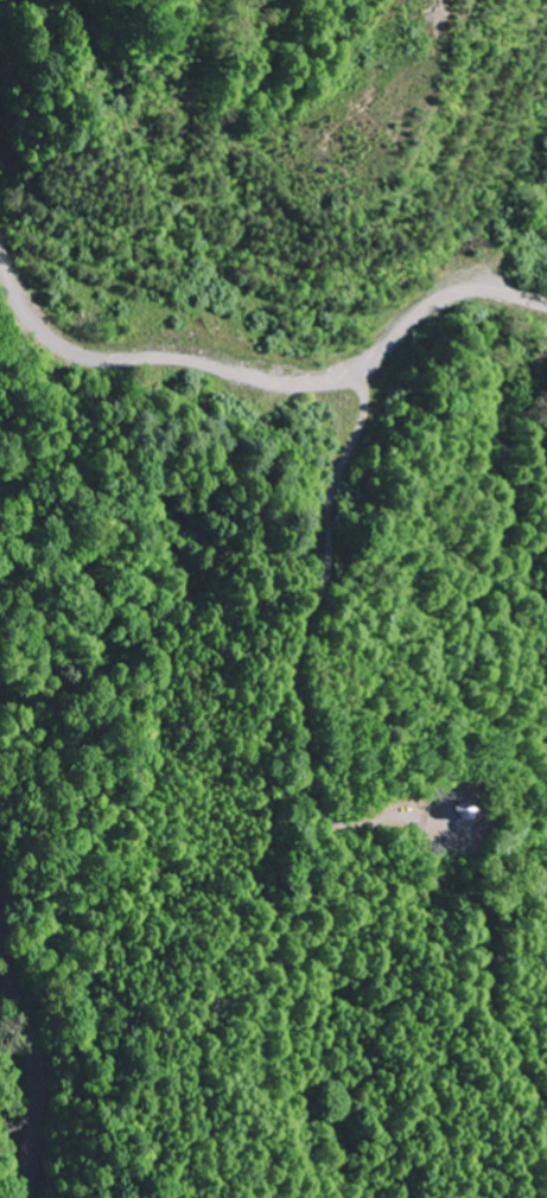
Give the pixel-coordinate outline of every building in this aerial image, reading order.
[(469,789),(444,789),(444,825),(469,825),(469,789)]
